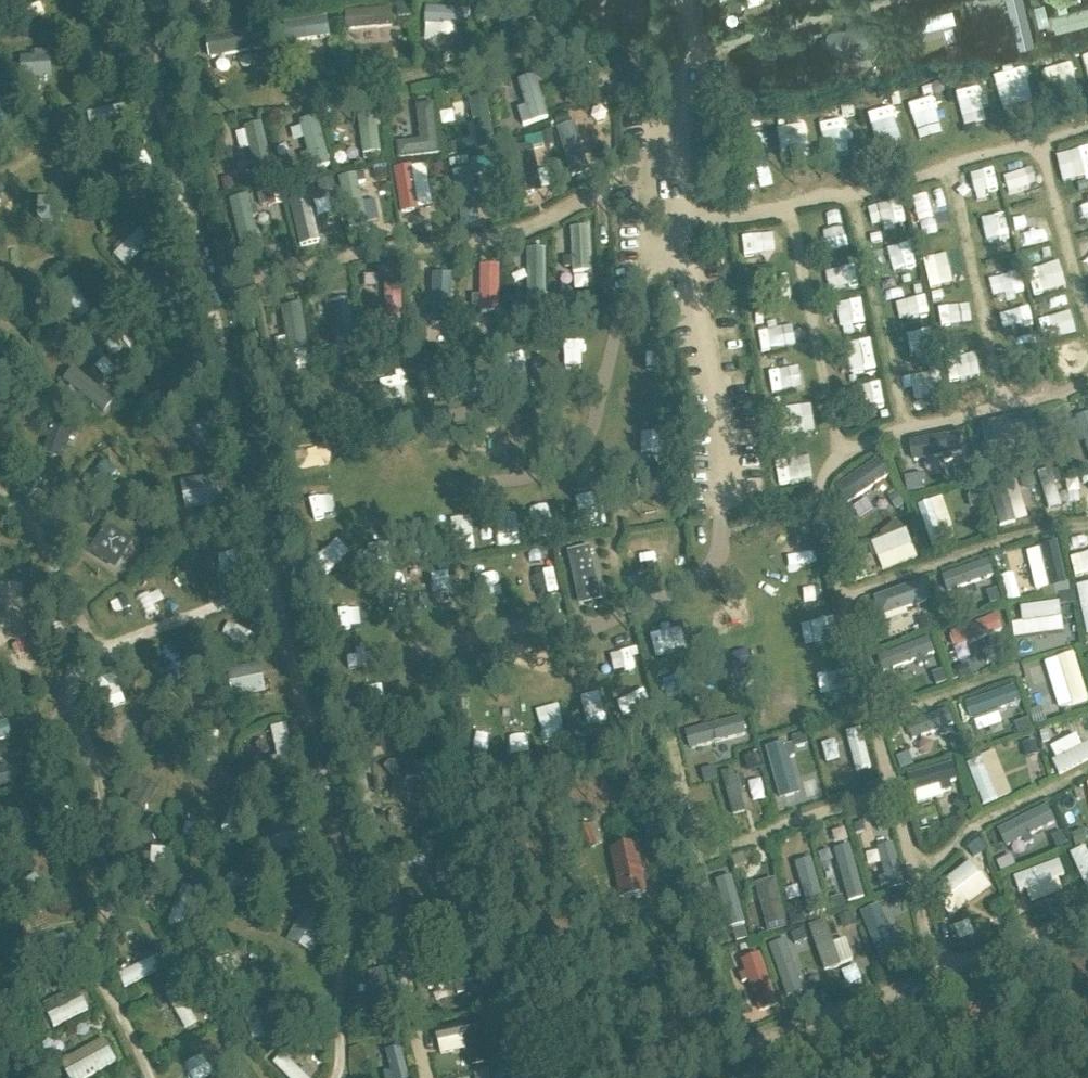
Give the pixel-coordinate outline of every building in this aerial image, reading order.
[(608,8),(643,5),(642,0),(607,0),(608,8)] [(1018,49),(1034,45),(1024,0),(1007,0),(1018,49)] [(1051,16),(1055,31),(1087,21),(1087,5),(1051,16)] [(952,8),(915,18),(918,31),(956,21),(952,8)] [(391,9),(346,12),(347,30),(392,27),(391,9)] [(428,9),(427,25),(445,26),(469,28),(470,12),(428,9)] [(327,19),(285,25),(287,43),(330,37),(327,19)] [(876,24),(829,33),(833,53),(880,43),(876,24)] [(261,29),(207,39),(211,59),(264,49),(261,29)] [(51,78),(49,52),(34,52),(34,56),(20,56),(21,80),(51,78)] [(1055,89),(1069,87),(1066,64),(1052,66),(1055,89)] [(1004,105),(1026,100),(1018,65),(996,70),(1004,105)] [(526,107),(518,110),(523,126),(531,123),(548,118),(535,77),(519,82),(526,107)] [(487,98),(470,101),(478,151),(495,148),(487,98)] [(0,104),(0,116),(7,114),(21,110),(17,99),(0,104)] [(909,103),(914,139),(940,135),(935,100),(909,103)] [(127,106),(89,113),(91,126),(129,119),(127,106)] [(439,154),(432,106),(414,109),(418,143),(394,146),(396,160),(439,154)] [(374,111),(357,113),(363,155),(381,153),(374,111)] [(317,119),(300,124),(308,153),(313,170),(330,166),(317,119)] [(784,147),(808,145),(807,122),(782,124),(784,147)] [(574,124),(558,130),(572,176),(589,171),(588,171),(574,124)] [(261,125),(245,129),(256,178),(273,174),(261,125)] [(543,192),(533,147),(503,154),(513,199),(543,192)] [(411,166),(395,169),(402,212),(419,210),(418,209),(412,167),(411,166)] [(470,170),(452,173),(461,224),(479,221),(472,180),(470,170)] [(356,175),(339,178),(350,228),(367,225),(358,183),(356,175)] [(261,208),(269,206),(270,208),(282,206),(279,193),(275,194),(275,191),(258,195),(261,208)] [(306,192),(288,196),(300,246),(301,247),(319,243),(306,192)] [(37,221),(67,222),(68,194),(53,193),(52,198),(38,197),(37,221)] [(247,196),(230,201),(242,250),(259,246),(247,196)] [(828,256),(847,250),(840,226),(821,232),(828,256)] [(590,229),(571,230),(572,259),(572,267),(572,268),(573,273),(573,274),(592,273),(592,272),(590,229)] [(140,230),(114,255),(125,267),(151,241),(140,230)] [(749,230),(749,252),(766,253),(766,231),(749,230)] [(885,248),(892,276),(915,269),(908,242),(885,248)] [(545,251),(527,251),(528,304),(546,304),(545,251)] [(480,306),(480,313),(498,313),(499,268),(480,268),(480,295),(480,297),(480,306)] [(850,269),(830,279),(839,298),(859,289),(850,269)] [(160,273),(128,283),(136,311),(169,302),(160,273)] [(431,324),(431,325),(450,326),(450,325),(452,276),(433,276),(432,308),(432,309),(432,319),(431,319),(431,324)] [(68,279),(55,288),(57,290),(79,321),(91,312),(68,279)] [(401,280),(385,280),(385,303),(385,311),(386,313),(386,321),(402,320),(401,280)] [(908,320),(928,315),(922,296),(903,302),(908,320)] [(350,302),(331,304),(338,356),(357,353),(350,302)] [(302,306),(282,309),(287,338),(288,347),(289,354),(290,354),(309,351),(310,351),(302,306)] [(781,330),(758,331),(759,354),(783,353),(781,330)] [(199,355),(190,358),(195,376),(205,374),(199,355)] [(73,369),(63,381),(104,414),(114,401),(73,369)] [(904,396),(918,394),(920,405),(937,402),(933,375),(901,381),(904,396)] [(197,414),(185,425),(204,445),(209,452),(221,441),(197,414)] [(1033,415),(982,426),(986,444),(1037,434),(1033,415)] [(1076,419),(1087,453),(1087,415),(1076,419)] [(44,452),(64,459),(72,432),(52,426),(44,452)] [(959,433),(910,442),(913,462),(942,457),(952,456),(963,454),(959,433)] [(839,484),(838,485),(847,500),(849,499),(872,483),(881,478),(887,474),(878,460),(839,484)] [(1049,467),(1037,471),(1049,509),(1061,505),(1055,483),(1052,474),(1050,467),(1049,467)] [(213,476),(180,483),(185,511),(219,504),(213,476)] [(1005,486),(989,490),(1000,528),(1015,523),(1005,486)] [(931,502),(918,506),(932,548),(945,543),(931,502)] [(107,526),(95,545),(102,549),(99,553),(118,565),(133,542),(107,526)] [(906,530),(871,543),(877,559),(912,545),(906,530)] [(809,540),(788,541),(789,566),(810,565),(809,540)] [(13,567),(9,541),(0,542),(0,569),(13,567)] [(1069,544),(1071,570),(1087,569),(1087,543),(1069,544)] [(1056,544),(1040,548),(1040,549),(1048,587),(1049,588),(1049,589),(1065,585),(1056,544)] [(571,550),(584,610),(600,606),(588,547),(571,550)] [(1015,548),(1016,572),(1039,571),(1038,547),(1015,548)] [(988,560),(942,576),(948,592),(994,576),(988,560)] [(483,578),(487,600),(509,597),(506,575),(483,578)] [(923,582),(874,599),(881,620),(908,610),(918,607),(930,603),(923,582)] [(1077,585),(1087,634),(1087,583),(1077,585)] [(1060,602),(1020,606),(1020,607),(1022,622),(1060,617),(1062,617),(1061,607),(1060,602)] [(996,616),(951,634),(957,649),(1002,631),(996,616)] [(216,650),(253,649),(253,630),(216,631),(216,650)] [(929,638),(878,657),(884,672),(935,653),(929,638)] [(1073,653),(1058,658),(1072,703),(1072,705),(1087,700),(1073,653)] [(259,664),(227,670),(232,699),(265,693),(259,664)] [(1016,687),(968,704),(974,719),(1021,703),(1016,687)] [(948,710),(908,724),(913,739),(954,725),(948,710)] [(741,718),(685,732),(689,751),(746,736),(741,718)] [(0,725),(0,742),(11,739),(7,723),(0,725)] [(287,727),(272,730),(279,758),(281,770),(282,776),(297,773),(296,770),(287,728),(287,727)] [(528,753),(518,729),(497,738),(507,762),(528,753)] [(860,730),(847,734),(857,773),(870,769),(860,730)] [(785,744),(766,749),(780,798),(799,793),(789,758),(786,747),(785,744)] [(1052,762),(1059,775),(1087,760),(1087,747),(1087,744),(1081,747),(1056,759),(1052,762)] [(981,759),(967,764),(983,805),(984,806),(998,801),(981,759)] [(430,764),(384,762),(383,779),(415,780),(415,798),(429,798),(430,764)] [(952,765),(908,777),(913,794),(915,794),(940,787),(951,784),(957,783),(952,765)] [(13,784),(8,767),(0,769),(0,788),(13,784)] [(761,776),(703,792),(709,811),(766,795),(761,776)] [(139,777),(126,800),(143,810),(157,788),(139,777)] [(1047,806),(997,830),(1006,847),(1022,839),(1030,835),(1056,823),(1047,806)] [(300,819),(269,827),(275,856),(307,847),(300,819)] [(603,843),(595,823),(576,830),(583,851),(603,843)] [(434,842),(431,829),(421,831),(423,844),(434,842)] [(975,840),(963,851),(975,863),(986,852),(975,840)] [(893,844),(877,848),(885,876),(887,885),(889,890),(904,886),(893,844)] [(850,846),(834,850),(848,903),(864,898),(850,846)] [(645,893),(636,847),(611,852),(621,898),(645,893)] [(1070,854),(1087,892),(1087,855),(1087,854),(1084,847),(1070,854)] [(150,865),(147,892),(162,894),(167,850),(152,848),(151,855),(150,865)] [(458,858),(445,859),(445,860),(446,872),(447,883),(447,885),(450,885),(460,884),(458,858)] [(811,860),(795,865),(810,917),(826,912),(811,860)] [(1059,862),(1015,878),(1018,887),(1020,893),(1027,890),(1030,889),(1043,885),(1058,878),(1064,876),(1059,862)] [(970,863),(932,892),(940,903),(941,904),(979,875),(970,863)] [(731,878),(716,882),(730,929),(745,924),(731,878)] [(240,879),(225,882),(229,906),(244,903),(240,879)] [(775,880),(756,885),(768,933),(787,929),(775,880)] [(169,922),(169,923),(181,928),(181,926),(189,906),(192,898),(195,891),(183,886),(169,922)] [(879,906),(860,913),(881,963),(899,956),(879,906)] [(328,925),(302,911),(285,940),(313,954),(328,925)] [(825,921),(809,927),(824,972),(840,966),(840,965),(833,945),(831,940),(831,939),(826,926),(826,924),(825,921)] [(966,924),(953,931),(961,945),(974,939),(966,924)] [(784,940),(769,946),(787,996),(802,991),(784,940)] [(759,954),(740,961),(759,1011),(778,1004),(759,954)] [(120,975),(118,976),(124,988),(163,968),(157,956),(131,969),(120,975)] [(470,966),(426,973),(428,988),(456,984),(464,983),(472,981),(470,966)] [(383,970),(368,974),(372,993),(376,1009),(391,1005),(383,970)] [(178,987),(166,994),(186,1029),(198,1022),(188,1005),(183,996),(178,987)] [(51,1013),(48,1015),(54,1028),(88,1012),(82,999),(51,1013)] [(253,999),(241,1003),(252,1040),(265,1037),(258,1013),(254,1001),(253,999)] [(459,1025),(435,1030),(437,1044),(462,1039),(464,1051),(467,1065),(487,1061),(479,1021),(477,1022),(459,1025)] [(66,1072),(69,1077),(88,1077),(117,1062),(109,1048),(66,1072)] [(386,1053),(391,1073),(393,1077),(408,1077),(400,1049),(386,1053)] [(273,1064),(288,1077),(305,1077),(282,1055),(273,1064)] [(475,1072),(477,1077),(492,1077),(492,1076),(490,1068),(475,1072)]
